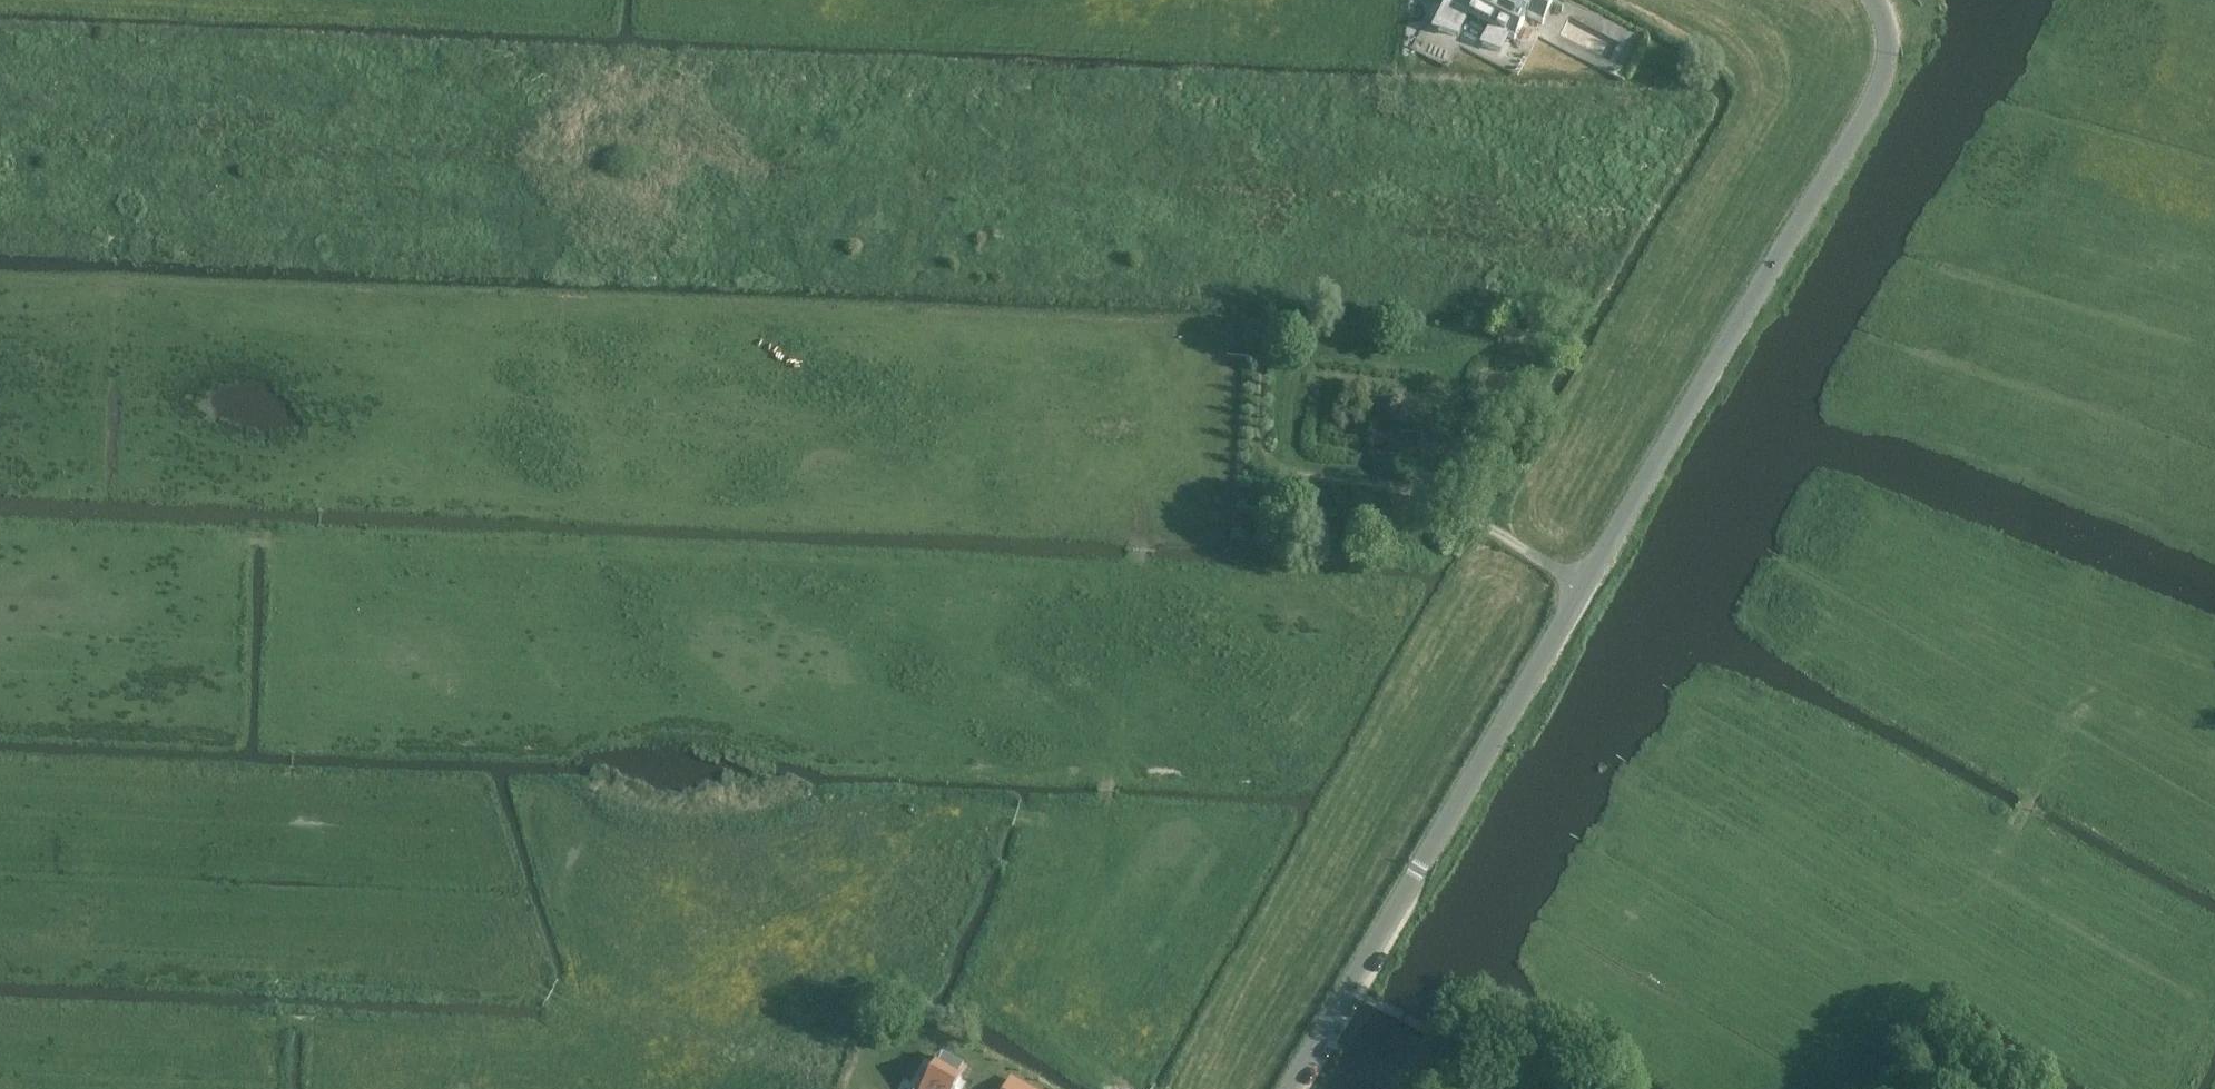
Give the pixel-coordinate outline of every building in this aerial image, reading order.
[(1563,13),(1538,0),(1445,0),(1443,5),(1444,6),(1432,30),(1456,38),(1467,18),(1489,29),(1480,47),(1500,54),(1508,39),(1514,43),(1527,18),(1542,27),(1551,9),(1562,15),(1563,13)] [(965,1070),(964,1069),(963,1071),(942,1059),(942,1057),(941,1057),(923,1088),(954,1088),(965,1070)]
